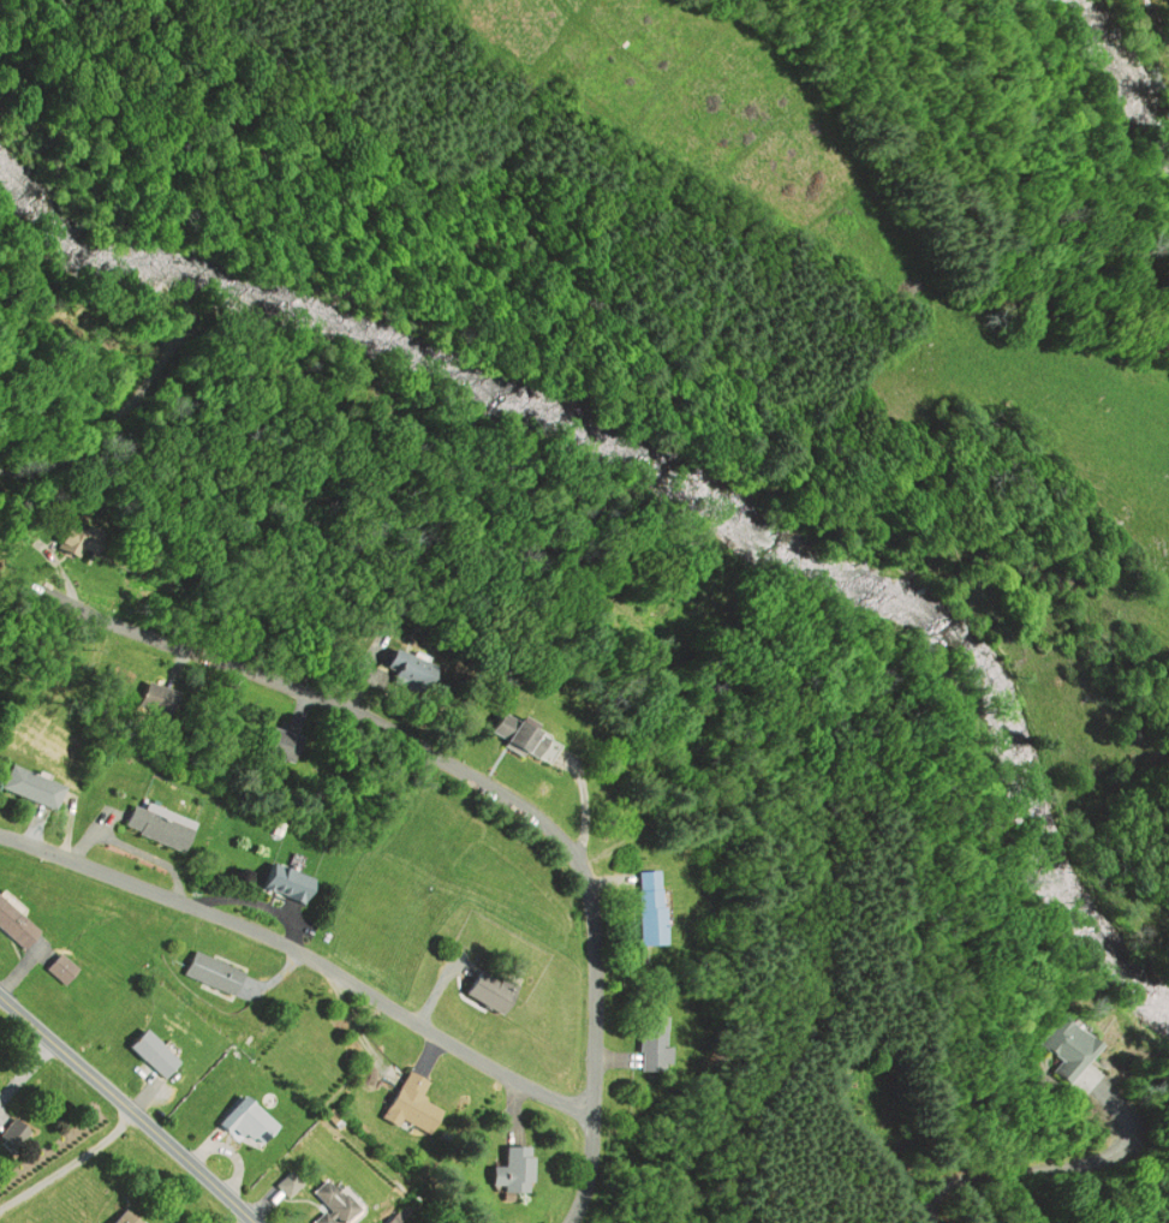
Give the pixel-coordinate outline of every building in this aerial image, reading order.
[(66,524),(102,538),(96,551),(82,545),(78,556),(66,551),(70,544),(59,539),(66,524)] [(68,558),(81,539),(59,525),(46,544),(68,558)] [(386,662),(398,668),(392,681),(427,697),(441,663),(395,642),(386,662)] [(147,681),(141,705),(172,712),(178,688),(147,681)] [(505,711),(561,744),(549,764),(493,732),(505,711)] [(272,728),(305,736),(299,763),(264,753),(272,728)] [(4,789),(53,811),(65,784),(16,763),(4,789)] [(126,819),(186,847),(197,822),(137,795),(126,819)] [(267,882),(305,899),(316,876),(278,859),(267,882)] [(638,870),(642,942),(664,941),(662,869),(638,870)] [(25,948),(41,933),(0,890),(0,922),(25,948)] [(195,948),(246,970),(235,994),(185,971),(195,948)] [(60,953),(49,966),(66,980),(77,966),(60,953)] [(469,988),(503,1010),(515,990),(481,968),(469,988)] [(644,1014),(642,1069),(667,1069),(668,1014),(644,1014)] [(1066,1018),(1104,1044),(1076,1084),(1060,1073),(1068,1062),(1045,1046),(1066,1018)] [(166,1078),(130,1040),(145,1025),(181,1063),(166,1078)] [(411,1069),(388,1115),(402,1122),(406,1114),(434,1128),(446,1106),(425,1096),(434,1080),(411,1069)] [(247,1098),(276,1122),(258,1145),(229,1121),(247,1098)] [(530,1146),(531,1189),(509,1189),(508,1182),(496,1182),(496,1163),(512,1163),(511,1147),(530,1146)] [(288,1173),(299,1183),(287,1195),(276,1183),(288,1173)] [(340,1215),(332,1222),(316,1222),(315,1222),(328,1210),(308,1191),(324,1174),(359,1207),(347,1221),(340,1215)] [(123,1207),(143,1222),(112,1222),(123,1207)] [(108,1208),(96,1222),(125,1222),(108,1208)]
